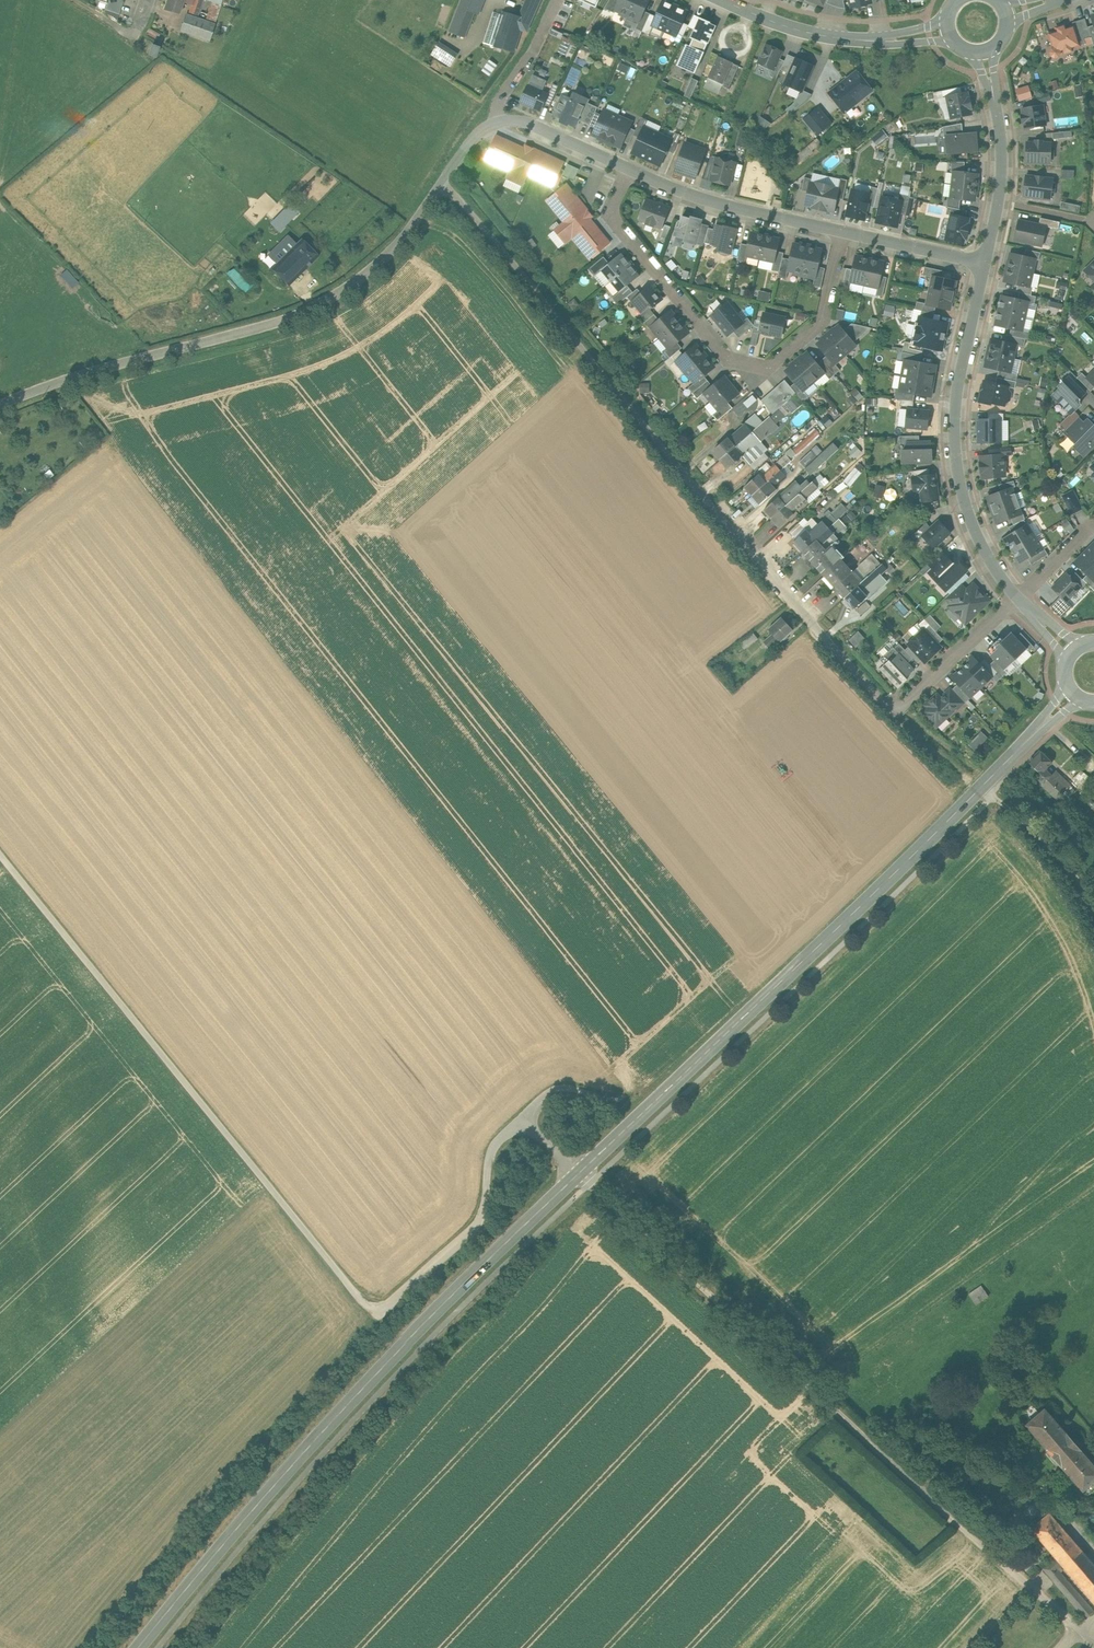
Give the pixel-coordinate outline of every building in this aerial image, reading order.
[(123,0),(108,0),(105,9),(120,14),(124,1),(123,0)] [(164,9),(179,15),(184,2),(192,5),(193,0),(167,0),(164,9)] [(192,5),(189,13),(198,15),(203,0),(193,0),(192,5)] [(450,32),(464,37),(474,12),(479,13),(481,9),(485,0),(462,0),(450,32)] [(521,17),(520,29),(527,31),(541,0),(528,0),(521,17)] [(602,0),(578,0),(576,4),(596,14),(602,0)] [(620,0),(610,0),(604,8),(615,13),(616,10),(620,0)] [(616,10),(620,12),(619,13),(627,17),(635,0),(620,0),(616,10)] [(627,17),(635,21),(636,19),(639,21),(640,21),(644,11),(649,0),(635,0),(627,17)] [(827,3),(839,8),(845,8),(844,0),(828,0),(827,3)] [(657,16),(653,25),(664,30),(675,6),(664,1),(657,16)] [(214,2),(212,2),(207,18),(216,21),(221,5),(214,2)] [(675,6),(664,30),(676,35),(676,36),(682,22),(687,11),(675,6)] [(644,11),(640,21),(639,21),(636,29),(642,31),(650,14),(644,11)] [(521,17),(505,12),(503,18),(494,46),(513,51),(520,29),(521,17)] [(187,14),(184,24),(200,29),(203,20),(187,14)] [(503,18),(492,14),(483,42),(494,46),(503,18)] [(650,14),(642,31),(649,35),(653,25),(657,16),(650,14)] [(703,18),(695,15),(689,25),(688,27),(695,30),(698,23),(701,18),(702,19),(703,18)] [(695,30),(692,37),(691,37),(687,46),(704,53),(708,43),(716,26),(710,23),(702,19),(701,18),(698,23),(695,30)] [(1088,27),(1085,18),(1072,22),(1074,26),(1078,41),(1085,39),(1091,37),(1088,27)] [(200,29),(184,24),(181,30),(209,40),(215,24),(203,20),(200,29)] [(689,25),(682,22),(676,36),(676,35),(674,40),(680,42),(688,27),(689,25)] [(1074,26),(1066,29),(1066,27),(1057,30),(1057,31),(1049,34),(1054,48),(1052,49),(1051,52),(1052,56),(1055,58),(1059,56),(1061,53),(1060,52),(1063,51),(1064,53),(1073,50),(1072,48),(1080,45),(1080,46),(1086,44),(1085,39),(1078,41),(1074,26)] [(160,36),(151,31),(149,36),(157,40),(160,36)] [(457,54),(440,43),(433,54),(450,65),(457,54)] [(155,46),(151,44),(149,50),(147,55),(151,57),(155,58),(159,47),(155,46)] [(687,45),(680,60),(678,65),(687,69),(695,73),(704,53),(687,46),(687,45)] [(782,52),(767,45),(763,54),(762,53),(759,60),(760,61),(759,63),(762,64),(761,66),(770,70),(771,68),(774,69),(779,58),(782,52)] [(719,55),(712,52),(706,63),(713,66),(718,56),(719,55)] [(799,59),(788,54),(785,61),(781,69),(790,74),(797,59),(798,59),(799,59)] [(732,62),(718,56),(713,66),(708,78),(709,78),(722,84),(732,62)] [(774,69),(771,68),(770,70),(769,71),(771,76),(777,79),(781,69),(785,61),(779,58),(774,69)] [(798,59),(797,59),(790,74),(788,78),(793,80),(790,86),(801,91),(810,71),(808,70),(810,64),(803,61),(803,62),(798,59)] [(734,63),(732,62),(722,84),(723,84),(724,85),(725,84),(730,87),(739,66),(734,63)] [(857,72),(844,82),(858,100),(860,98),(866,105),(877,96),(857,72)] [(692,78),(684,96),(691,99),(699,81),(692,78)] [(722,84),(709,78),(704,87),(719,94),(723,84),(722,84)] [(858,100),(844,82),(839,86),(838,84),(836,86),(837,88),(831,93),(845,110),(858,100)] [(1030,84),(1016,88),(1020,100),(1033,97),(1030,84)] [(548,94),(528,85),(521,101),(541,110),(548,94)] [(961,87),(942,91),(943,98),(947,97),(946,97),(962,93),(961,87)] [(962,93),(946,97),(947,97),(948,104),(951,106),(953,118),(971,114),(970,108),(972,107),(970,99),(968,99),(967,92),(962,93)] [(587,99),(574,93),(571,99),(564,96),(560,103),(558,108),(554,117),(562,120),(561,121),(567,124),(568,123),(575,126),(578,120),(586,102),(587,99)] [(858,100),(845,110),(850,117),(866,105),(860,98),(858,100)] [(586,102),(578,120),(590,125),(596,112),(598,107),(586,102)] [(822,105),(804,119),(818,135),(835,121),(822,105)] [(1043,105),(1022,108),(1023,114),(1021,115),(1023,123),(1024,123),(1025,128),(1046,125),(1043,105)] [(618,116),(604,110),(602,115),(596,128),(594,131),(599,133),(597,136),(607,141),(618,116)] [(602,115),(596,112),(590,125),(596,128),(602,115)] [(632,122),(618,116),(607,141),(616,145),(618,142),(622,144),(624,141),(630,127),(632,122)] [(636,130),(634,135),(640,137),(644,127),(645,127),(648,120),(642,117),(636,130)] [(962,123),(943,127),(944,136),(946,136),(963,134),(962,123)] [(636,130),(630,127),(624,141),(630,143),(634,135),(636,130)] [(645,127),(644,127),(640,137),(633,152),(647,158),(658,134),(645,127)] [(879,145),(889,136),(883,129),(873,138),(879,145)] [(1072,131),(1052,133),(1053,139),(1072,137),(1072,131)] [(675,132),(672,140),(667,150),(674,153),(681,135),(675,132)] [(963,134),(946,136),(947,154),(978,151),(977,133),(963,134)] [(672,140),(658,134),(647,158),(661,165),(667,150),(672,140)] [(564,162),(532,148),(528,156),(524,154),(526,149),(496,135),(491,144),(494,146),(493,148),(490,147),(485,158),(511,170),(507,179),(522,186),(527,174),(553,185),(554,186),(562,169),(564,162)] [(818,138),(794,157),(799,163),(814,151),(813,149),(822,142),(818,138)] [(1035,142),(1027,142),(1026,162),(1051,163),(1051,143),(1043,143),(1043,141),(1035,141),(1035,142)] [(685,174),(694,146),(685,143),(675,171),(685,174)] [(705,150),(694,146),(685,174),(696,178),(705,150)] [(721,156),(719,157),(717,157),(711,180),(730,185),(736,162),(727,159),(725,157),(721,156)] [(965,162),(952,162),(951,171),(954,172),(954,171),(964,172),(965,162)] [(565,170),(562,175),(562,176),(568,178),(574,166),(568,163),(565,170)] [(579,169),(574,166),(568,178),(574,181),(579,169)] [(562,169),(554,186),(553,185),(552,187),(556,193),(561,188),(558,185),(562,176),(562,175),(565,170),(562,169)] [(964,172),(954,171),(954,172),(953,184),(976,187),(978,174),(964,172)] [(1044,177),(1036,175),(1036,177),(1026,176),(1023,196),(1051,199),(1054,179),(1044,178),(1044,177)] [(805,177),(802,190),(808,191),(810,183),(811,183),(812,179),(805,177)] [(841,178),(838,189),(839,189),(837,198),(843,199),(848,180),(841,178)] [(820,209),(825,184),(817,183),(816,184),(811,183),(810,183),(808,191),(806,204),(813,206),(812,207),(820,209)] [(610,243),(589,217),(585,221),(582,217),(589,211),(566,184),(561,188),(556,193),(547,200),(565,222),(555,230),(565,243),(572,237),(590,259),(600,251),(598,249),(600,247),(602,249),(610,243)] [(825,184),(820,209),(827,211),(827,209),(834,210),(837,198),(839,189),(838,189),(833,188),(833,186),(825,184)] [(976,187),(953,184),(951,197),(961,199),(975,200),(976,187)] [(878,188),(871,186),(870,193),(870,194),(868,205),(874,207),(878,188)] [(853,190),(847,215),(864,219),(868,205),(870,194),(870,193),(853,190)] [(902,201),(899,214),(906,215),(910,198),(908,198),(909,196),(900,194),(899,200),(902,201)] [(887,195),(884,196),(884,197),(883,197),(877,222),(897,226),(899,214),(902,201),(899,200),(895,199),(893,196),(887,195)] [(961,199),(951,197),(948,196),(947,206),(948,207),(959,209),(961,199)] [(669,208),(647,200),(640,219),(647,221),(646,223),(654,226),(655,224),(662,227),(669,208)] [(1081,205),(1062,201),(1060,209),(1079,213),(1081,205)] [(959,209),(948,207),(946,214),(952,215),(966,218),(967,211),(959,209)] [(292,218),(285,211),(272,224),(279,231),(292,218)] [(688,218),(682,216),(679,227),(681,227),(679,237),(685,238),(684,241),(695,244),(695,243),(701,224),(702,220),(697,218),(698,215),(689,213),(688,218)] [(966,218),(952,215),(948,232),(951,233),(949,240),(963,243),(964,238),(967,237),(970,225),(967,224),(969,219),(966,218)] [(1060,222),(1041,218),(1039,225),(1047,226),(1058,229),(1060,222)] [(1039,225),(1019,220),(1015,240),(1042,246),(1047,226),(1039,225)] [(671,227),(665,224),(661,237),(667,239),(671,227)] [(709,226),(701,224),(695,243),(704,245),(704,242),(709,228),(709,226)] [(725,227),(716,224),(715,229),(711,244),(720,246),(719,250),(721,254),(727,255),(731,253),(737,229),(725,226),(725,227)] [(709,228),(704,242),(711,244),(715,229),(709,228)] [(749,245),(746,256),(747,256),(760,259),(765,235),(752,232),(749,245)] [(779,238),(765,235),(760,259),(774,262),(777,251),(779,238)] [(318,256),(302,239),(294,247),(290,243),(291,240),(287,237),(282,242),(306,267),(318,256)] [(306,267),(282,242),(264,260),(288,285),(306,267)] [(749,245),(741,243),(738,260),(745,262),(747,256),(746,256),(749,245)] [(790,259),(788,270),(793,271),(793,273),(802,275),(808,245),(800,243),(799,245),(794,243),(790,259)] [(544,263),(551,258),(543,245),(535,250),(544,263)] [(817,247),(808,245),(802,275),(810,277),(810,275),(815,276),(816,276),(818,267),(822,250),(816,248),(817,247)] [(1041,252),(1026,249),(1024,256),(1035,259),(1039,260),(1041,252)] [(784,253),(777,251),(774,262),(772,270),(780,272),(783,258),(784,253)] [(1024,256),(1011,253),(1008,267),(1032,273),(1035,259),(1024,256)] [(610,263),(602,270),(611,281),(632,264),(629,261),(628,262),(621,254),(610,263)] [(604,256),(589,269),(594,276),(602,270),(610,263),(604,256)] [(870,259),(856,256),(853,269),(850,281),(851,282),(864,285),(870,259)] [(667,262),(672,269),(678,265),(672,258),(667,262)] [(790,259),(783,258),(780,272),(779,277),(787,278),(788,270),(790,259)] [(884,262),(870,259),(864,285),(878,288),(884,262)] [(250,279),(235,263),(226,272),(240,287),(249,279),(250,279)] [(634,267),(632,264),(611,281),(620,292),(628,285),(639,276),(633,268),(634,267)] [(825,268),(818,267),(816,276),(815,276),(813,286),(821,287),(825,268)] [(944,271),(925,267),(923,274),(933,277),(933,276),(942,278),(944,271)] [(1032,273),(1008,267),(1005,281),(1018,284),(1029,286),(1032,273)] [(67,268),(61,274),(73,287),(79,281),(67,268)] [(853,269),(847,268),(843,285),(849,287),(851,282),(850,281),(853,269)] [(942,278),(933,276),(933,277),(930,290),(954,295),(955,288),(954,288),(956,281),(942,278)] [(254,284),(249,279),(240,287),(245,292),(254,284)] [(1029,286),(1018,284),(1016,291),(1019,292),(1031,295),(1033,287),(1029,286)] [(620,292),(612,298),(618,304),(627,297),(633,292),(628,285),(620,292)] [(642,293),(633,300),(633,301),(644,314),(661,300),(650,287),(642,293)] [(633,292),(627,297),(632,302),(633,301),(633,300),(642,293),(638,288),(633,292)] [(954,295),(930,290),(927,303),(927,304),(936,306),(950,309),(951,302),(952,302),(954,295)] [(1031,295),(1019,292),(1018,299),(1029,302),(1035,304),(1036,296),(1032,295),(1031,295)] [(1018,299),(1002,296),(999,310),(1025,316),(1029,302),(1018,299)] [(936,306),(927,304),(927,303),(917,301),(915,309),(922,311),(935,314),(936,306)] [(743,322),(727,303),(712,315),(728,335),(733,331),(743,322)] [(894,316),(895,305),(886,304),(885,315),(894,316)] [(1025,316),(999,310),(996,324),(1011,328),(1022,330),(1025,316)] [(659,320),(652,326),(652,327),(661,337),(679,322),(670,311),(659,320)] [(935,314),(922,311),(920,317),(933,320),(935,314)] [(785,318),(764,313),(761,328),(760,331),(781,336),(785,318)] [(659,320),(655,314),(644,322),(649,329),(652,327),(652,326),(659,320)] [(913,331),(944,338),(948,323),(933,320),(920,317),(919,322),(915,322),(913,331)] [(754,325),(748,318),(743,322),(733,331),(739,338),(754,325)] [(688,333),(679,322),(661,337),(670,348),(677,342),(688,333)] [(871,327),(852,323),(844,330),(854,342),(871,327)] [(761,328),(754,326),(750,344),(756,346),(760,331),(761,328)] [(844,330),(839,326),(829,335),(845,354),(856,345),(854,342),(844,330)] [(1022,330),(1011,328),(1010,335),(1026,339),(1029,339),(1031,332),(1022,330)] [(944,338),(913,331),(911,342),(911,343),(924,346),(942,350),(944,338)] [(1010,335),(1007,334),(1005,342),(1016,344),(1024,346),(1026,339),(1010,335)] [(845,354),(829,335),(818,344),(827,355),(834,363),(835,363),(845,354)] [(1005,342),(992,339),(989,353),(1013,358),(1016,344),(1005,342)] [(924,346),(911,343),(911,342),(905,341),(903,351),(922,355),(924,346)] [(677,342),(670,348),(665,352),(670,358),(682,348),(677,342)] [(696,345),(676,361),(685,372),(706,355),(702,350),(700,350),(696,345)] [(922,355),(903,351),(901,360),(905,361),(905,360),(921,363),(922,355)] [(817,364),(808,353),(797,362),(813,381),(824,372),(817,364)] [(1013,358),(989,353),(986,367),(999,369),(1010,372),(1013,358)] [(706,355),(685,372),(690,378),(691,377),(695,382),(696,382),(704,375),(714,367),(710,362),(710,360),(706,355)] [(834,363),(827,355),(822,359),(835,374),(840,370),(835,363),(834,363)] [(835,374),(822,359),(817,364),(824,372),(830,379),(835,374)] [(921,363),(905,360),(905,361),(903,375),(933,380),(936,365),(921,363)] [(813,381),(797,362),(786,371),(796,382),(803,390),(813,381)] [(1010,372),(999,369),(997,377),(1016,381),(1018,374),(1010,372)] [(1088,379),(1082,372),(1077,377),(1091,391),(1093,388),(1093,385),(1088,379)] [(704,375),(696,382),(695,382),(689,388),(693,393),(708,381),(704,375)] [(712,386),(704,393),(711,402),(732,384),(725,375),(712,386)] [(933,380),(903,375),(900,390),(915,393),(930,396),(933,380)] [(997,377),(996,383),(1009,386),(1009,387),(1015,388),(1017,381),(1016,381),(997,377)] [(1060,387),(1079,406),(1080,405),(1079,403),(1079,399),(1084,394),(1068,377),(1059,386),(1060,387)] [(791,386),(785,380),(775,388),(787,401),(795,394),(797,393),(791,386)] [(708,381),(693,393),(697,398),(704,393),(712,386),(708,381)] [(996,383),(984,381),(980,402),(991,404),(991,402),(1004,405),(1005,402),(1006,402),(1010,400),(1012,394),(1009,390),(1008,390),(1009,387),(1009,386),(996,383)] [(641,392),(650,392),(650,383),(641,382),(641,392)] [(803,390),(796,382),(791,386),(797,393),(804,401),(809,397),(803,390)] [(732,384),(711,402),(718,410),(718,411),(729,402),(739,393),(732,384)] [(1079,406),(1060,387),(1053,395),(1071,413),(1072,413),(1075,410),(1079,406)] [(787,401),(775,388),(771,392),(782,406),(787,401)] [(915,393),(900,390),(896,389),(895,399),(914,401),(915,393)] [(782,406),(771,392),(766,396),(778,410),(782,406)] [(787,401),(782,406),(787,410),(789,408),(793,413),(804,403),(795,394),(787,401)] [(778,410),(766,396),(761,400),(773,414),(778,410)] [(729,402),(718,411),(718,410),(713,414),(718,420),(733,408),(729,402)] [(785,416),(780,409),(770,417),(776,424),(776,423),(782,419),(782,418),(785,416)] [(929,411),(908,409),(906,427),(928,429),(929,411)] [(1072,413),(1071,413),(1060,424),(1066,430),(1080,416),(1075,410),(1072,413)] [(1004,413),(988,412),(988,419),(989,419),(989,420),(1001,420),(1004,420),(1004,413)] [(755,414),(744,423),(745,424),(746,424),(753,431),(763,423),(763,422),(755,414)] [(763,423),(753,431),(760,440),(769,431),(771,433),(779,426),(776,423),(776,424),(770,417),(770,416),(763,422),(763,423)] [(1066,430),(1064,431),(1070,437),(1084,423),(1078,418),(1080,416),(1066,430)] [(989,420),(989,419),(988,419),(978,419),(978,443),(989,443),(989,442),(1001,441),(1001,420),(989,420)] [(1088,419),(1084,423),(1070,437),(1077,444),(1074,446),(1084,455),(1093,445),(1093,425),(1088,419)] [(729,437),(713,451),(721,459),(753,431),(746,424),(745,424),(729,438),(729,437)] [(851,426),(837,439),(842,444),(856,431),(851,426)] [(753,431),(721,459),(728,468),(742,456),(742,457),(743,456),(750,464),(764,452),(756,443),(760,440),(753,431)] [(1061,444),(1069,450),(1075,442),(1068,436),(1061,444)] [(818,456),(806,467),(811,473),(839,448),(833,442),(818,456)] [(920,442),(908,442),(907,443),(908,450),(902,451),(903,462),(932,462),(932,450),(931,450),(930,442),(920,442)] [(857,445),(850,451),(855,457),(862,451),(857,445)] [(1010,447),(990,449),(991,455),(1004,454),(1004,455),(1011,454),(1010,447)] [(812,450),(800,461),(806,467),(818,456),(812,450)] [(764,452),(750,464),(755,470),(769,458),(764,452)] [(991,455),(981,456),(982,463),(980,463),(980,465),(982,464),(982,470),(981,470),(981,471),(982,471),(983,478),(1005,476),(1004,466),(1005,466),(1004,455),(1004,454),(991,455)] [(786,455),(775,465),(781,471),(791,461),(786,455)] [(762,473),(745,488),(753,496),(769,481),(781,471),(775,465),(764,475),(762,473)] [(856,466),(845,480),(851,485),(862,471),(856,466)] [(929,468),(910,471),(911,478),(930,476),(929,468)] [(781,471),(769,481),(775,488),(786,477),(781,471)] [(819,475),(810,483),(814,488),(817,486),(820,489),(827,483),(819,475)] [(911,478),(908,479),(906,481),(907,487),(910,489),(915,489),(915,491),(921,490),(923,501),(938,499),(935,475),(930,476),(911,478)] [(1014,480),(999,484),(1002,491),(1012,488),(1016,486),(1014,480)] [(769,481),(753,496),(760,504),(777,490),(775,488),(769,481)] [(796,481),(781,495),(789,504),(800,493),(804,489),(801,486),(796,481)] [(804,489),(800,493),(805,499),(811,494),(806,488),(804,489)] [(1002,491),(988,496),(993,509),(1018,500),(1015,493),(1014,494),(1012,488),(1002,491)] [(1073,491),(1063,496),(1072,513),(1082,508),(1073,491)] [(800,493),(789,504),(793,509),(805,499),(800,493)] [(781,495),(765,510),(773,518),(789,504),(781,495)] [(1018,500),(993,509),(997,522),(1011,517),(1021,514),(1021,513),(1019,508),(1020,507),(1018,500)] [(789,504),(773,518),(779,526),(795,511),(793,509),(789,504)] [(1021,514),(1011,517),(1014,524),(1024,519),(1025,519),(1023,513),(1021,513),(1021,514)] [(831,515),(820,525),(821,526),(825,531),(829,528),(836,521),(831,515)] [(1014,524),(1009,527),(1012,533),(1016,530),(1017,532),(1028,525),(1024,519),(1014,524)] [(951,533),(939,520),(931,527),(922,535),(923,536),(934,548),(951,533)] [(927,522),(912,536),(917,541),(923,536),(922,535),(931,527),(927,522)] [(800,524),(790,532),(795,537),(804,528),(800,524)] [(1028,525),(1017,532),(1016,530),(1012,533),(1008,535),(1007,541),(1012,550),(1035,537),(1028,525)] [(813,537),(808,530),(794,542),(803,552),(825,531),(821,526),(814,533),(815,535),(813,537)] [(825,531),(803,552),(812,562),(825,550),(821,545),(834,534),(829,528),(825,531)] [(1035,537),(1012,550),(1018,560),(1024,561),(1028,559),(1043,550),(1042,549),(1035,537)] [(825,550),(812,562),(824,576),(842,559),(830,546),(825,550)] [(1043,550),(1028,559),(1032,565),(1048,554),(1045,548),(1042,549),(1043,550)] [(949,558),(942,550),(920,571),(923,573),(931,566),(936,571),(949,558)] [(1086,551),(1075,562),(1088,574),(1093,580),(1093,559),(1086,551)] [(882,564),(872,554),(873,554),(872,554),(867,558),(876,569),(882,564)] [(967,570),(952,555),(949,558),(936,571),(932,575),(946,590),(967,570)] [(853,571),(835,587),(844,598),(867,578),(876,569),(867,558),(859,565),(860,566),(853,571)] [(842,559),(824,576),(835,587),(853,571),(842,559)] [(895,569),(886,560),(882,563),(887,569),(890,573),(895,569)] [(867,578),(844,598),(854,608),(867,596),(869,598),(878,590),(872,583),(887,569),(882,563),(882,564),(876,569),(867,578)] [(1081,586),(1068,573),(1053,588),(1061,596),(1066,601),(1067,601),(1074,593),(1076,592),(1078,590),(1079,588),(1081,586)] [(1088,574),(1083,579),(1093,590),(1093,580),(1088,574)] [(989,600),(974,584),(967,591),(953,604),(950,606),(956,613),(962,616),(967,621),(989,600)] [(961,585),(947,598),(953,604),(967,591),(961,585)] [(1066,601),(1061,596),(1051,606),(1062,617),(1072,606),(1067,601),(1066,601)] [(937,630),(942,625),(931,614),(926,618),(937,630)] [(793,630),(782,617),(769,629),(773,633),(764,641),(770,648),(779,640),(780,641),(793,630)] [(943,639),(930,625),(924,630),(938,644),(943,639)] [(924,629),(908,643),(926,662),(941,647),(938,644),(924,630),(924,629)] [(850,639),(856,647),(866,638),(860,630),(850,639)] [(1012,631),(1003,639),(1001,637),(986,650),(995,660),(1004,670),(1005,670),(1027,649),(1028,648),(1027,648),(1016,637),(1012,632),(1012,631)] [(1034,647),(1021,632),(1016,637),(1027,648),(1028,648),(1027,649),(1029,651),(1034,647)] [(754,633),(740,643),(745,649),(758,638),(754,633)] [(906,650),(899,643),(895,648),(900,653),(901,654),(906,650)] [(901,654),(900,653),(891,661),(906,677),(915,669),(901,654)] [(990,664),(985,658),(980,663),(992,676),(993,677),(998,672),(990,664)] [(980,663),(977,660),(971,659),(963,667),(981,686),(992,676),(980,663)] [(891,661),(890,660),(880,669),(898,688),(908,679),(906,677),(891,661)] [(995,660),(990,664),(998,672),(1002,677),(1007,672),(1005,670),(1004,670),(995,660)] [(963,667),(955,675),(955,680),(958,684),(970,697),(981,686),(963,667)] [(970,697),(958,684),(953,688),(966,702),(971,697),(970,697)] [(963,703),(950,689),(944,694),(946,696),(956,707),(957,708),(963,703)] [(946,696),(942,699),(936,699),(934,697),(927,704),(927,716),(937,726),(953,711),(952,710),(956,707),(946,696)] [(968,742),(978,750),(989,736),(980,728),(968,742)] [(1052,762),(1040,750),(1029,761),(1035,767),(1041,773),(1054,786),(1060,780),(1053,773),(1052,775),(1046,769),(1052,762)] [(1035,767),(1030,772),(1025,777),(1031,784),(1037,778),(1041,773),(1035,767)] [(1081,770),(1072,779),(1077,784),(1086,775),(1081,770)] [(1054,786),(1041,773),(1037,778),(1043,783),(1042,785),(1057,799),(1062,794),(1054,786)] [(1060,780),(1054,786),(1062,794),(1071,785),(1062,777),(1060,780)] [(1076,791),(1071,785),(1062,794),(1067,798),(1070,795),(1071,796),(1076,791)] [(1039,803),(1027,792),(1019,800),(1031,811),(1039,803)] [(982,1285),(969,1294),(976,1304),(989,1295),(982,1285)] [(1066,1433),(1045,1409),(1027,1424),(1048,1448),(1048,1449),(1053,1454),(1071,1438),(1066,1433)] [(1071,1438),(1053,1454),(1062,1465),(1083,1489),(1093,1480),(1093,1466),(1080,1449),(1071,1438)] [(1074,1541),(1049,1513),(1032,1528),(1056,1556),(1074,1541)] [(1056,1556),(1063,1565),(1093,1600),(1093,1564),(1074,1541),(1056,1556)] [(1043,1568),(1086,1617),(1093,1610),(1061,1572),(1064,1570),(1061,1567),(1063,1565),(1056,1556),(1043,1568)]
